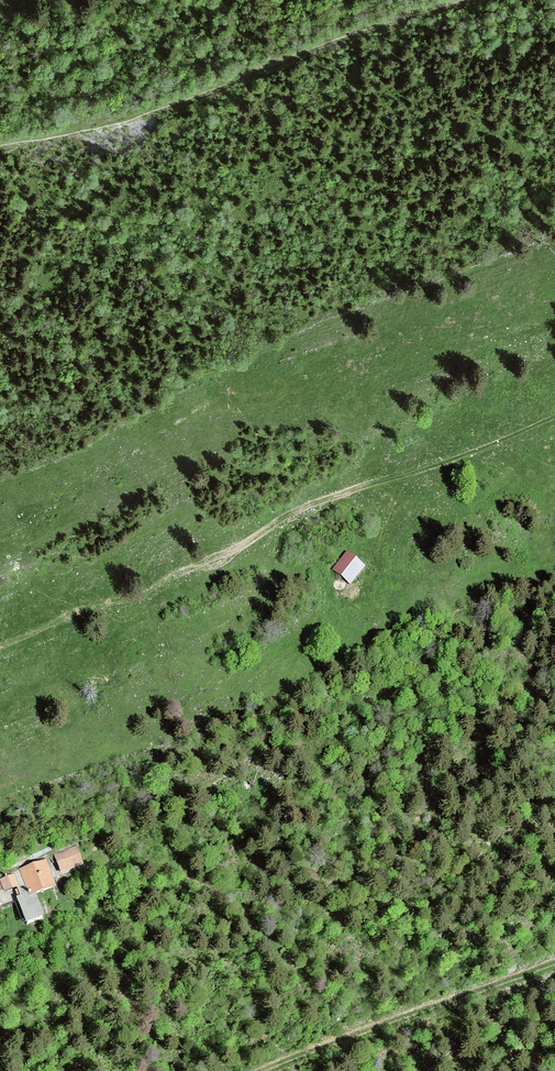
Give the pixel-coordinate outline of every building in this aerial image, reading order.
[(368,570),(347,554),(331,574),(352,590),(368,570)] [(55,855),(60,874),(83,867),(77,848),(55,855)] [(0,879),(0,893),(4,906),(17,902),(24,924),(43,918),(35,894),(56,887),(48,863),(0,879)]
